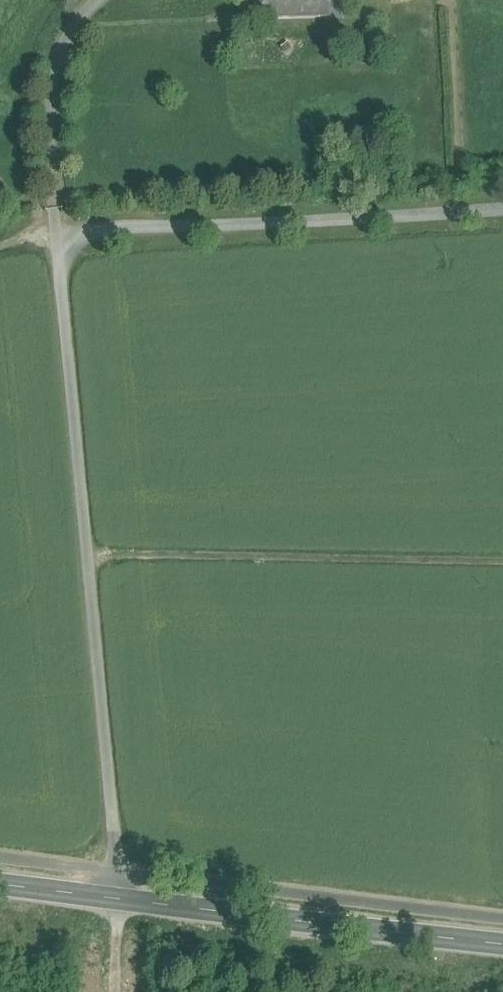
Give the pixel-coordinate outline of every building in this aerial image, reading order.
[(263,20),(331,18),(331,0),(262,0),(263,20)]
